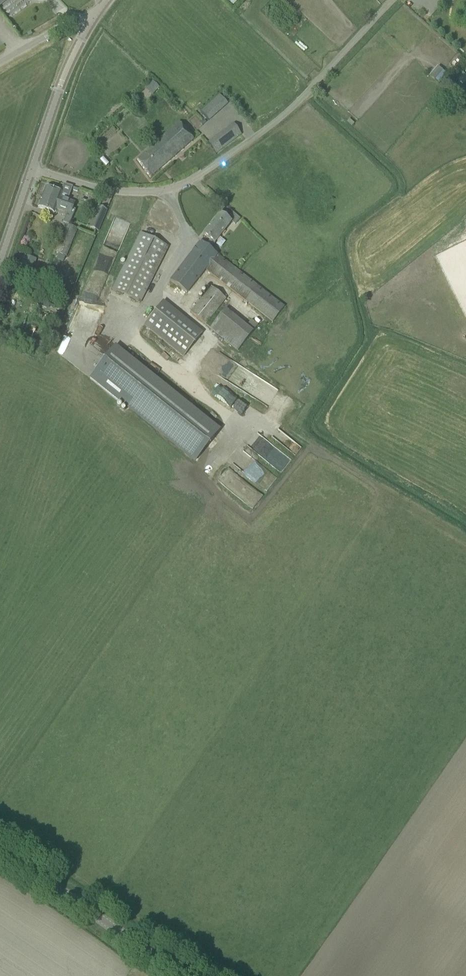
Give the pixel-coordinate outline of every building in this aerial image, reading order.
[(152,96),(160,89),(152,81),(144,88),(152,96)] [(227,104),(219,94),(200,111),(209,121),(227,104)] [(149,178),(193,139),(178,122),(154,143),(155,144),(137,160),(149,178)] [(216,153),(222,149),(215,138),(208,142),(216,153)] [(45,187),(41,197),(72,208),(74,203),(59,197),(61,193),(45,187)] [(72,210),(72,208),(41,197),(38,208),(54,213),(56,209),(66,213),(63,222),(69,224),(74,211),(72,210)] [(89,227),(98,231),(106,210),(97,207),(89,227)] [(210,240),(205,246),(210,249),(231,221),(235,225),(240,219),(233,212),(227,219),(219,212),(203,234),(210,240)] [(59,254),(58,257),(64,260),(65,257),(66,257),(78,228),(68,224),(56,253),(59,254)] [(140,233),(112,289),(139,303),(167,247),(140,233)] [(256,285),(210,249),(205,246),(200,241),(169,280),(185,293),(204,269),(244,300),(272,322),(284,307),(256,285)] [(205,324),(226,299),(211,287),(190,312),(205,324)] [(183,357),(203,333),(163,300),(143,325),(183,357)] [(251,319),(247,324),(226,308),(210,329),(239,351),(258,324),(251,319)] [(115,346),(89,378),(119,402),(120,400),(195,460),(219,429),(115,346)]
